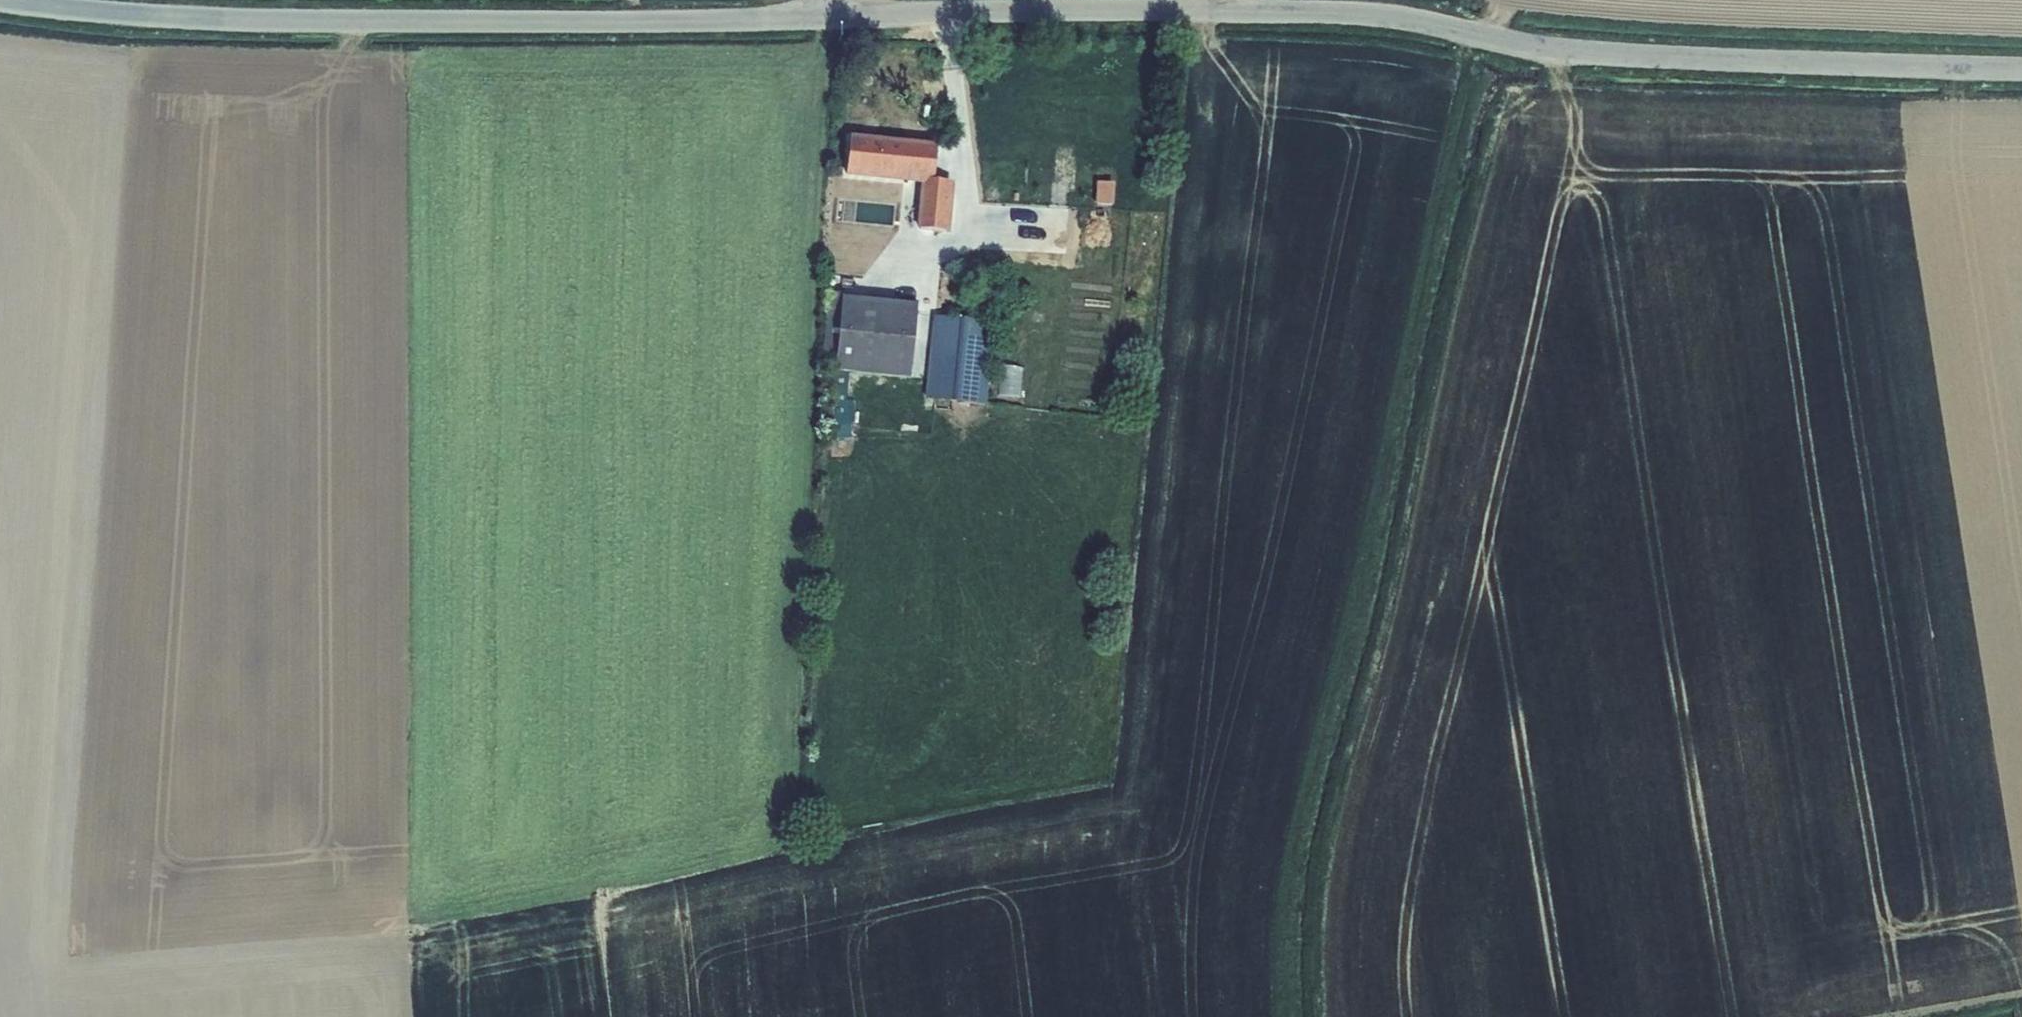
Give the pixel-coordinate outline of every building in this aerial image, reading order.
[(932,180),(936,146),(849,138),(846,174),(922,181),(918,228),(946,230),(951,182),(932,180)] [(833,194),(830,228),(860,230),(863,197),(833,194)] [(840,293),(827,292),(821,372),(834,373),(831,439),(849,440),(853,373),(909,378),(917,305),(839,296),(840,293)] [(994,321),(933,315),(925,397),(986,404),(994,321)]
